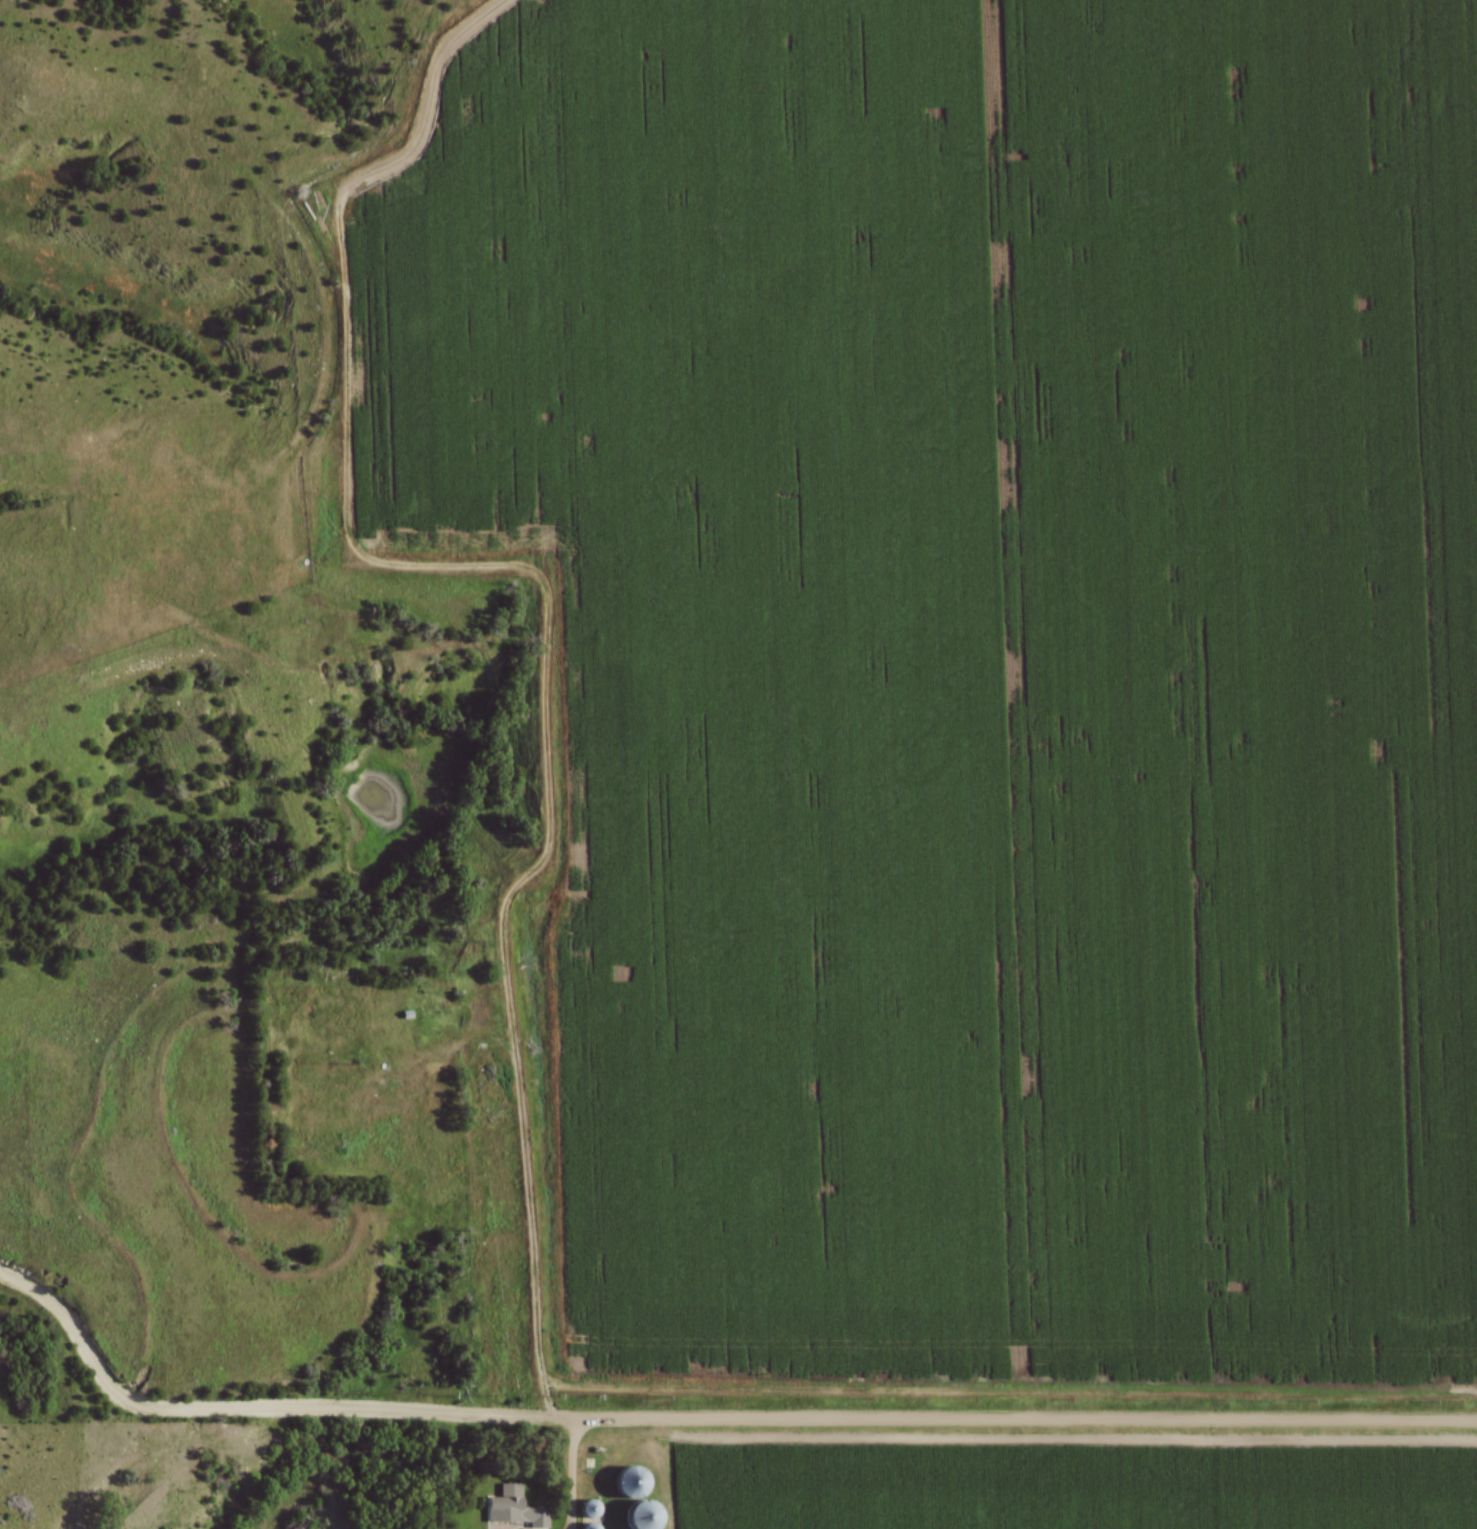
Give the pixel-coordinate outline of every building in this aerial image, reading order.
[(622,1501),(646,1492),(636,1465),(612,1474),(622,1501)] [(546,1527),(546,1509),(519,1509),(519,1484),(498,1484),(498,1498),(484,1498),(484,1526),(546,1527)] [(577,1507),(586,1520),(598,1512),(589,1499),(577,1507)] [(627,1528),(652,1528),(652,1504),(627,1504),(627,1528)]
